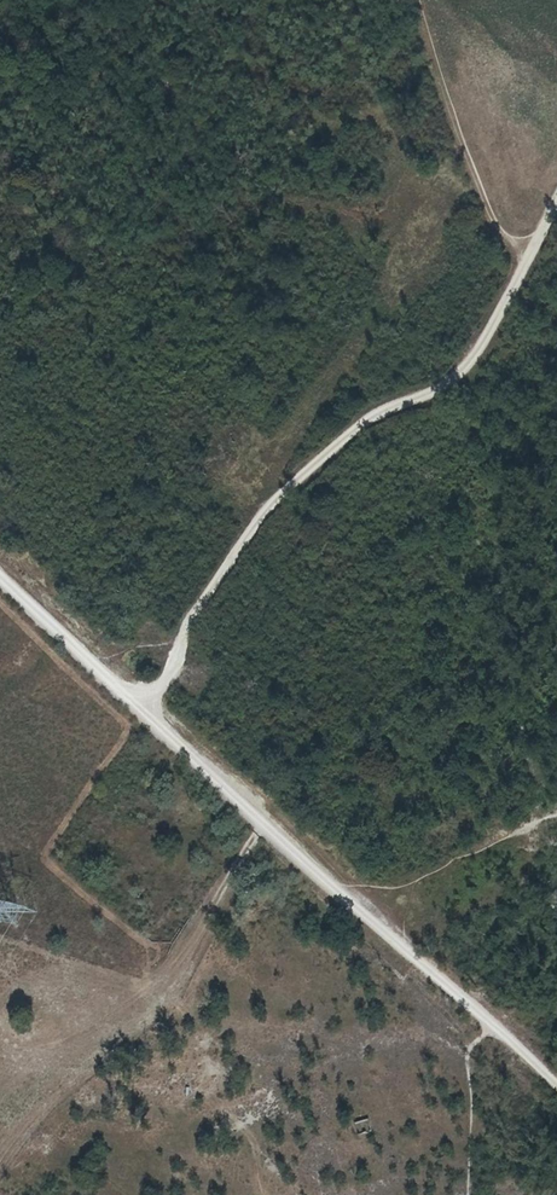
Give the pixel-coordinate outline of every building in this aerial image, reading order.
[(353,1123),(355,1134),(369,1132),(367,1120),(353,1123)]
